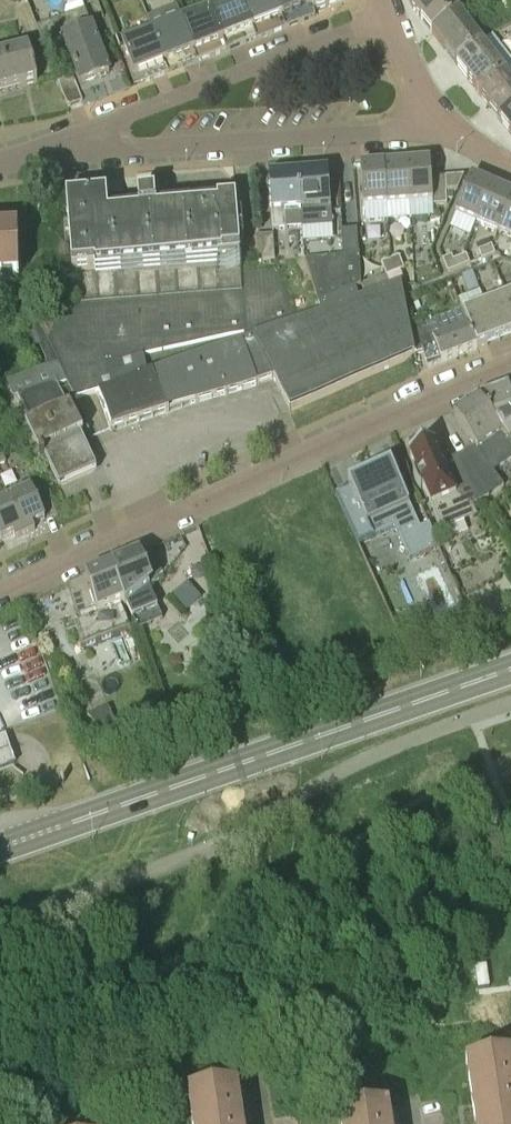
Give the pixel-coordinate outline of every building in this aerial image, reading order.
[(226,51),(256,40),(242,0),(207,0),(210,10),(212,9),(226,51)] [(256,40),(286,28),(276,0),(242,0),(256,40)] [(286,28),(315,17),(313,12),(309,0),(276,0),(286,28)] [(313,12),(328,7),(328,6),(345,0),(309,0),(313,12)] [(461,13),(460,12),(461,10),(453,0),(423,0),(410,6),(433,35),(461,13)] [(153,32),(168,73),(197,62),(181,21),(182,20),(177,7),(147,19),(152,32),(153,32)] [(181,21),(197,62),(226,51),(212,9),(210,10),(182,20),(181,21)] [(43,47),(63,40),(80,85),(110,74),(91,26),(85,10),(37,28),(43,47)] [(456,65),(484,43),(461,13),(433,35),(456,65)] [(168,73),(153,32),(152,32),(122,43),(138,84),(168,73)] [(478,94),(508,76),(484,43),(456,65),(478,94)] [(38,84),(29,50),(18,53),(17,46),(0,51),(0,93),(38,84)] [(72,74),(58,80),(68,107),(83,102),(72,74)] [(510,113),(510,80),(508,76),(478,94),(499,120),(510,113)] [(510,136),(510,113),(499,120),(510,136)] [(447,193),(446,178),(431,178),(430,162),(407,164),(410,204),(432,203),(433,207),(447,206),(447,193)] [(387,206),(410,204),(407,164),(384,165),(387,206)] [(363,207),(387,206),(384,165),(361,167),(363,207)] [(302,228),(332,227),(328,173),(299,175),(302,228)] [(273,230),(302,228),(299,175),(269,177),(273,230)] [(455,214),(476,224),(493,186),(472,177),(455,214)] [(447,193),(458,192),(464,178),(446,178),(447,193)] [(497,233),(510,202),(510,194),(493,186),(476,224),(497,233)] [(277,269),(242,271),(236,202),(159,208),(158,196),(138,198),(139,211),(108,213),(107,194),(66,197),(74,302),(38,318),(39,321),(49,341),(55,354),(66,379),(75,398),(97,390),(111,431),(274,377),(290,413),(415,356),(400,284),(364,295),(358,297),(331,307),(321,310),(298,318),(277,269)] [(510,239),(510,202),(497,233),(510,239)] [(19,282),(18,231),(0,232),(0,282),(19,282)] [(256,236),(258,261),(275,260),(273,235),(256,236)] [(479,251),(482,260),(496,255),(492,246),(479,251)] [(361,287),(360,255),(305,260),(319,303),(329,300),(356,289),(361,287)] [(454,260),(458,270),(470,265),(467,255),(454,260)] [(448,274),(458,270),(454,260),(452,256),(443,260),(448,274)] [(390,260),(396,274),(400,272),(404,270),(399,257),(390,260)] [(387,277),(396,274),(390,260),(382,264),(386,276),(387,277)] [(472,271),(462,275),(469,293),(479,288),(472,271)] [(404,283),(400,272),(396,274),(387,277),(386,276),(361,285),(362,287),(364,295),(400,284),(404,283)] [(356,289),(329,300),(319,303),(321,310),(331,307),(358,297),(356,289)] [(478,350),(500,342),(485,304),(480,291),(459,299),(469,327),(468,328),(478,350)] [(510,337),(510,307),(507,296),(485,304),(500,342),(510,337)] [(418,324),(423,352),(427,370),(478,350),(468,328),(446,335),(440,316),(418,324)] [(49,341),(39,321),(29,326),(39,345),(49,341)] [(45,358),(55,354),(49,341),(39,345),(45,358)] [(75,398),(66,379),(56,384),(55,381),(17,398),(29,422),(26,423),(39,454),(43,452),(58,485),(94,468),(80,435),(89,431),(75,398)] [(507,391),(479,402),(506,442),(509,445),(510,444),(510,400),(507,391)] [(509,445),(506,442),(479,402),(454,418),(466,437),(475,449),(457,458),(480,503),(503,489),(492,473),(510,461),(510,444),(509,445)] [(457,458),(443,465),(434,445),(429,447),(427,444),(424,444),(420,445),(418,446),(417,447),(414,449),(415,453),(410,456),(416,471),(413,473),(413,475),(414,478),(415,480),(416,482),(417,485),(418,487),(419,489),(421,491),(424,489),(432,508),(455,498),(461,511),(480,503),(457,458)] [(410,561),(439,548),(428,526),(420,529),(391,464),(348,484),(350,490),(336,496),(358,546),(395,529),(410,561)] [(9,498),(26,535),(35,531),(33,526),(45,520),(36,500),(30,488),(9,498)] [(26,535),(9,498),(0,502),(0,536),(2,540),(13,535),(16,540),(26,535)] [(438,522),(448,543),(466,534),(456,513),(438,522)] [(154,586),(163,575),(153,550),(114,567),(124,606),(125,610),(127,608),(132,619),(156,608),(149,591),(154,587),(154,586)] [(125,610),(124,606),(114,567),(71,584),(81,618),(98,613),(98,616),(103,640),(131,629),(125,610)] [(137,723),(132,712),(118,718),(123,730),(137,723)] [(120,734),(117,726),(103,733),(112,738),(120,734)] [(15,766),(9,750),(5,738),(0,740),(0,771),(15,766)] [(467,1065),(476,1123),(510,1123),(510,1058),(467,1065)] [(238,1089),(189,1096),(193,1123),(243,1123),(238,1089)] [(389,1108),(339,1116),(341,1123),(391,1123),(389,1108)]
